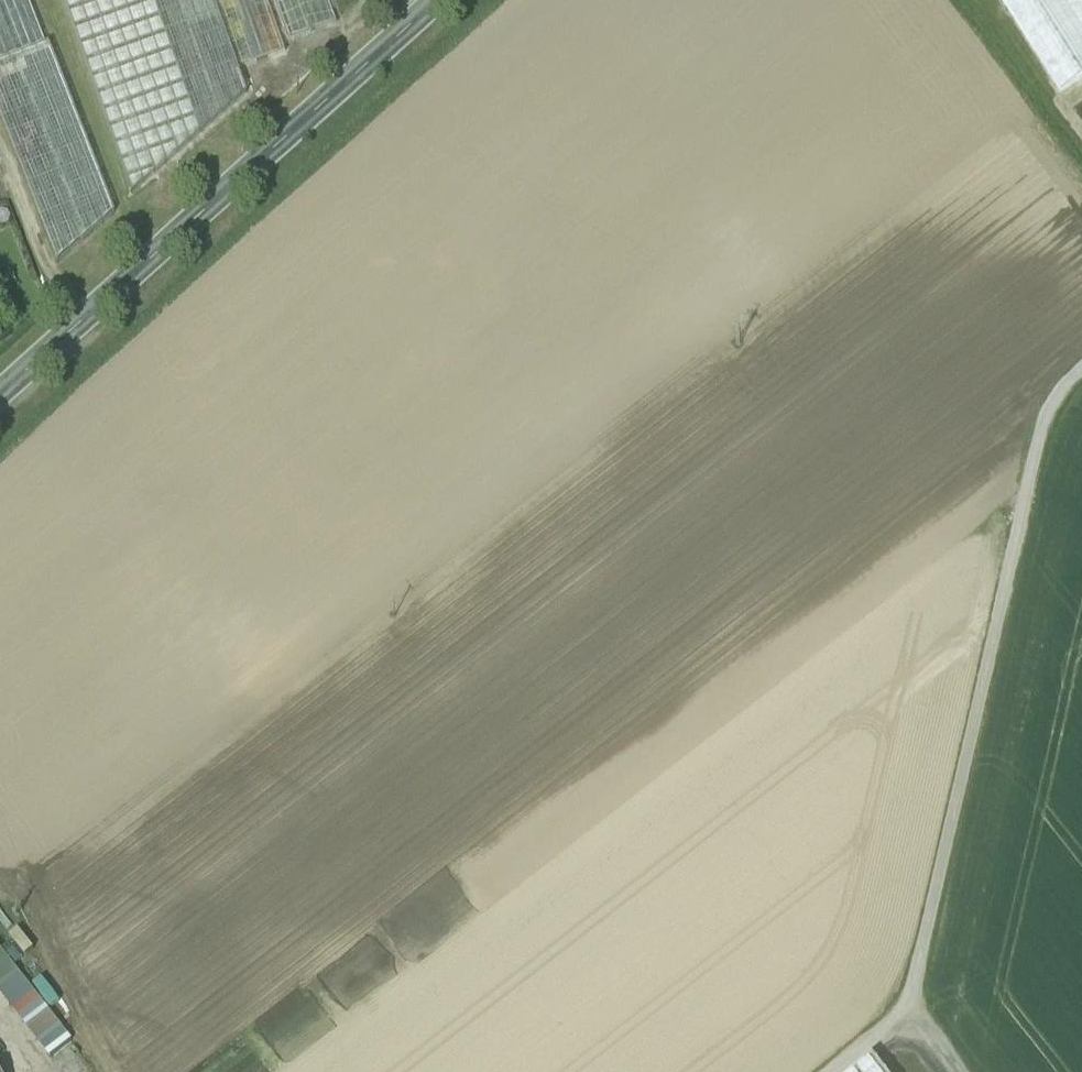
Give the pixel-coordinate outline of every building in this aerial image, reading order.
[(57,263),(115,214),(49,45),(46,46),(29,0),(0,0),(0,117),(57,263)] [(248,94),(239,68),(215,0),(64,0),(131,195),(248,94)] [(239,68),(288,51),(270,0),(215,0),(239,68)] [(291,39),(338,22),(331,0),(277,0),(291,39)] [(340,8),(364,0),(337,0),(340,8)] [(1060,91),(1081,76),(1081,0),(1003,0),(1060,91)] [(71,1040),(48,1008),(57,1002),(41,979),(28,988),(0,949),(0,996),(44,1059),(71,1040)]
